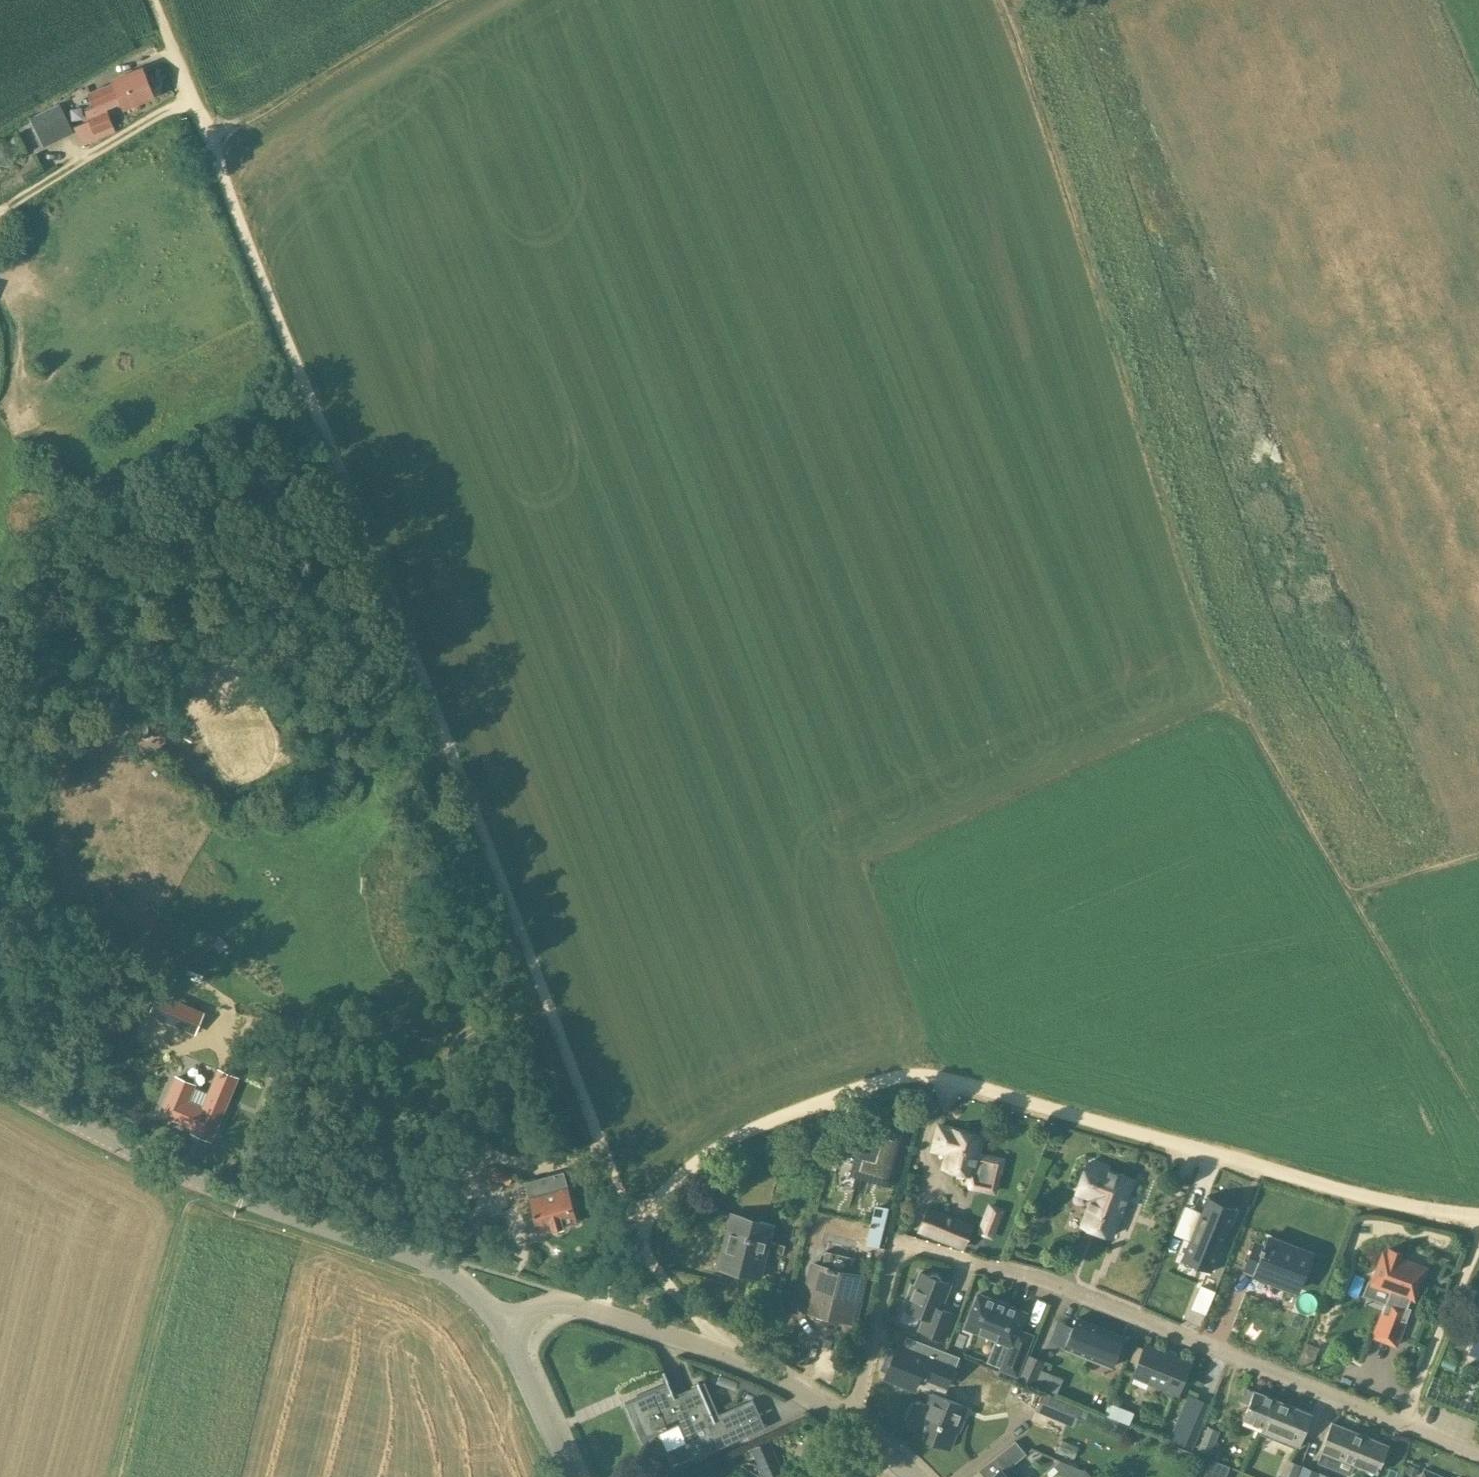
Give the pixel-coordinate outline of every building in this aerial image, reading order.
[(90,95),(59,114),(81,150),(149,109),(139,93),(144,90),(134,74),(93,99),(90,95)] [(194,1033),(203,1013),(159,994),(151,1014),(194,1033)] [(213,1136),(228,1102),(209,1094),(202,1109),(187,1103),(194,1086),(195,1085),(176,1077),(161,1113),(213,1136)] [(940,1125),(934,1149),(948,1153),(944,1168),(972,1176),(970,1183),(994,1190),(1003,1157),(979,1151),(983,1136),(940,1125)] [(844,1143),(830,1193),(850,1199),(860,1164),(872,1167),(868,1179),(890,1185),(905,1133),(883,1127),(876,1152),(844,1143)] [(1089,1163),(1077,1194),(1091,1200),(1082,1226),(1110,1237),(1132,1179),(1089,1163)] [(487,1178),(510,1185),(513,1172),(491,1165),(487,1178)] [(525,1181),(533,1210),(522,1212),(528,1233),(538,1230),(538,1232),(577,1221),(563,1171),(525,1181)] [(1206,1200),(1182,1259),(1212,1271),(1235,1212),(1206,1200)] [(1005,1209),(988,1203),(976,1234),(994,1241),(1005,1209)] [(876,1205),(871,1225),(884,1228),(889,1208),(876,1205)] [(916,1233),(964,1251),(974,1223),(927,1206),(916,1233)] [(773,1224),(732,1214),(719,1268),(760,1279),(773,1224)] [(1243,1269),(1254,1273),(1253,1276),(1298,1294),(1314,1253),(1268,1235),(1265,1244),(1254,1240),(1243,1269)] [(866,1277),(850,1273),(854,1257),(826,1250),(822,1266),(812,1264),(801,1309),(855,1323),(866,1277)] [(1383,1252),(1371,1283),(1390,1290),(1372,1336),(1396,1345),(1411,1307),(1407,1306),(1410,1298),(1414,1300),(1426,1268),(1400,1258),(1399,1254),(1391,1250),(1387,1253),(1383,1252)] [(934,1274),(931,1276),(922,1272),(907,1309),(926,1317),(921,1330),(945,1340),(955,1313),(941,1308),(951,1283),(943,1280),(942,1277),(939,1274),(934,1274)] [(978,1294),(965,1327),(1011,1345),(1001,1368),(1018,1375),(1034,1336),(1018,1330),(1025,1313),(978,1294)] [(1113,1366),(1125,1337),(1078,1318),(1066,1348),(1113,1366)] [(890,1348),(882,1369),(888,1371),(886,1376),(915,1387),(920,1374),(947,1385),(958,1356),(926,1344),(922,1355),(898,1345),(896,1350),(890,1348)] [(1179,1395),(1191,1363),(1145,1344),(1133,1376),(1179,1395)] [(1028,1353),(1017,1378),(1034,1386),(1045,1361),(1028,1353)] [(621,1403),(672,1381),(667,1371),(617,1393),(621,1403)] [(670,1384),(631,1402),(647,1436),(681,1421),(696,1456),(717,1447),(743,1436),(733,1412),(716,1419),(701,1386),(676,1397),(670,1384)] [(1243,1419),(1264,1428),(1276,1399),(1254,1390),(1243,1419)] [(1038,1406),(1076,1423),(1083,1407),(1044,1391),(1038,1406)] [(913,1405),(906,1421),(909,1426),(918,1429),(916,1435),(951,1448),(967,1406),(931,1392),(926,1406),(918,1403),(913,1405)] [(1312,1414),(1276,1399),(1264,1428),(1301,1443),(1312,1414)] [(1107,1415),(1131,1421),(1134,1409),(1110,1403),(1107,1415)] [(1171,1442),(1192,1450),(1203,1424),(1182,1415),(1171,1442)] [(1378,1474),(1390,1445),(1332,1422),(1320,1451),(1378,1474)] [(1208,1426),(1199,1448),(1211,1454),(1220,1431),(1208,1426)] [(775,1453),(792,1447),(784,1427),(769,1432),(767,1428),(750,1434),(766,1476),(769,1476),(782,1472),(775,1453)] [(998,1455),(1008,1468),(1011,1465),(1026,1453),(1016,1441),(998,1455)] [(1202,1476),(1228,1476),(1232,1467),(1210,1458),(1202,1476)] [(1280,1476),(1296,1476),(1301,1464),(1287,1459),(1280,1476)] [(1303,1465),(1298,1476),(1332,1476),(1303,1465)] [(813,1476),(835,1476),(819,1467),(813,1476)]
